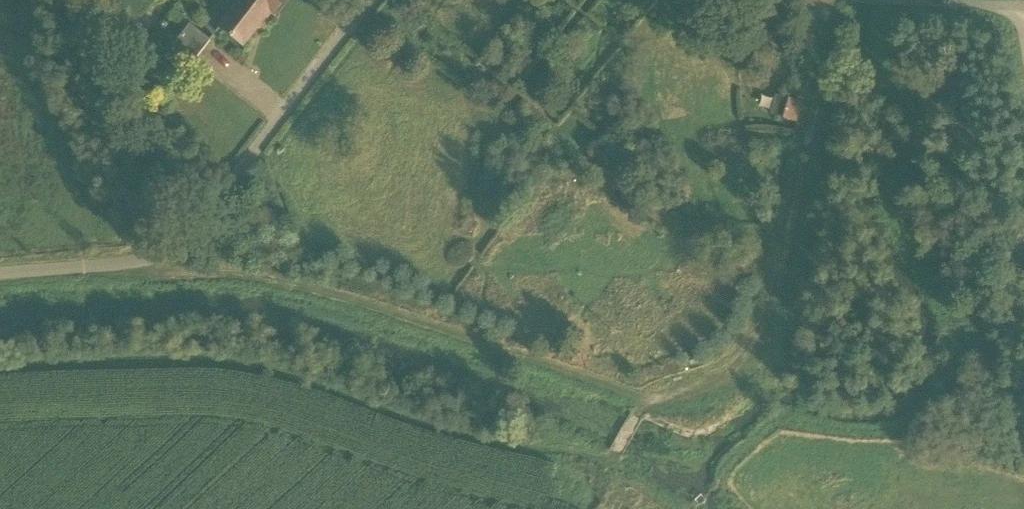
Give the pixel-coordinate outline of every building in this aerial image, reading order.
[(286,0),(242,0),(220,27),(244,45),(271,11),(275,14),(286,0)] [(194,62),(211,40),(190,24),(173,46),(194,62)] [(798,123),(803,102),(776,96),(771,116),(798,123)]
